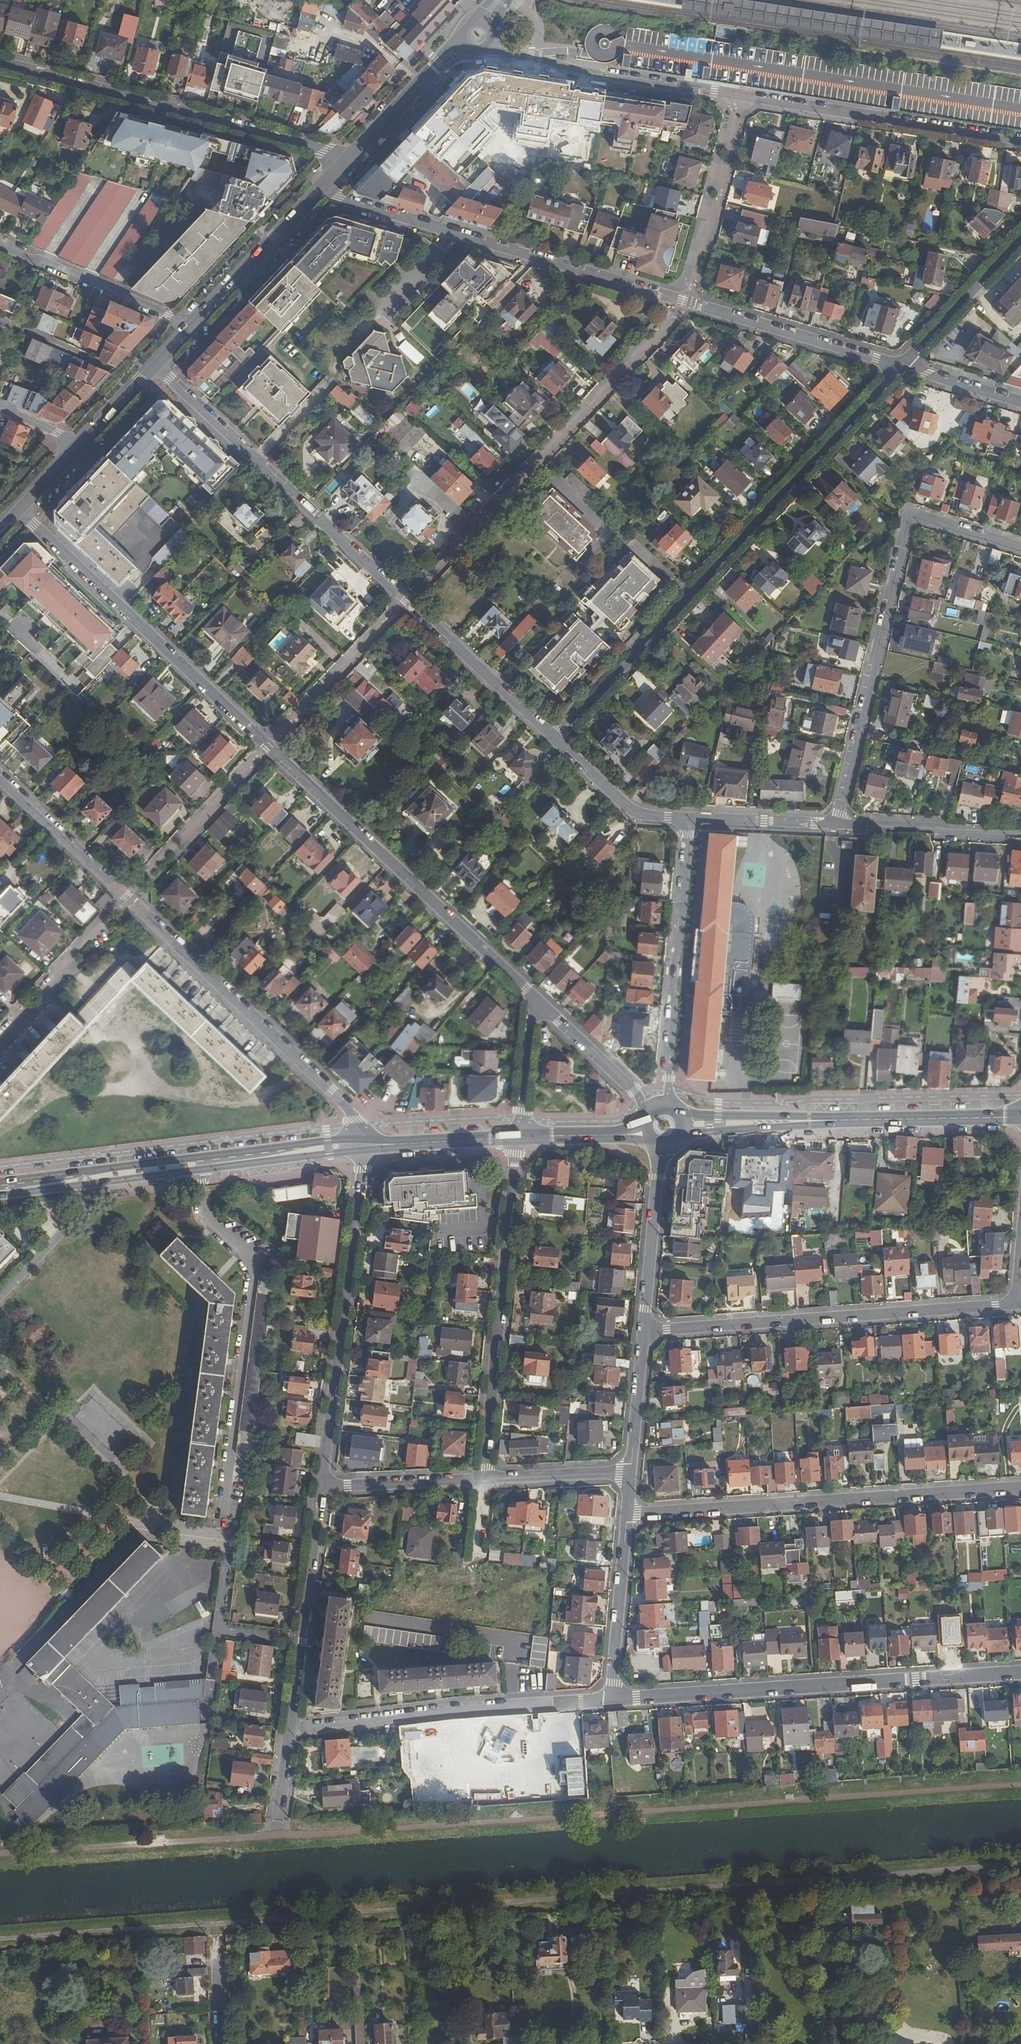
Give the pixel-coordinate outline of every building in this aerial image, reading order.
[(168,3),(158,0),(156,0),(154,6),(166,10),(168,3)] [(317,7),(319,0),(303,0),(297,29),(310,32),(317,7)] [(317,7),(323,11),(328,0),(319,0),(317,7)] [(334,0),(328,0),(323,11),(345,22),(349,8),(347,7),(334,0)] [(379,18),(360,0),(354,0),(347,7),(349,8),(370,28),(373,25),(379,18)] [(410,34),(404,41),(415,50),(441,22),(454,7),(455,7),(447,0),(417,0),(408,10),(415,17),(411,21),(417,27),(410,34)] [(717,16),(715,29),(713,29),(713,32),(712,37),(712,39),(711,44),(709,44),(704,43),(701,66),(699,83),(725,86),(743,88),(745,69),(728,67),(730,47),(732,34),(733,27),(733,23),(735,15),(739,16),(740,12),(740,8),(736,7),(737,0),(719,0),(717,16)] [(5,31),(11,8),(0,5),(0,30),(5,31)] [(460,12),(454,7),(441,22),(446,27),(460,12)] [(5,31),(4,34),(14,36),(14,34),(30,38),(36,15),(11,8),(5,31)] [(30,38),(29,42),(53,48),(56,38),(60,19),(62,14),(38,8),(36,15),(30,38)] [(378,35),(370,28),(349,8),(345,22),(344,25),(359,30),(359,28),(366,30),(377,41),(380,42),(378,35)] [(379,18),(404,41),(410,34),(385,12),(379,18)] [(212,14),(205,13),(201,29),(207,31),(212,14)] [(404,41),(379,18),(373,25),(390,41),(386,45),(394,52),(395,51),(406,60),(415,50),(404,41)] [(60,19),(56,38),(64,40),(69,24),(70,21),(60,19)] [(69,24),(64,40),(64,41),(83,46),(87,28),(69,24)] [(309,38),(310,32),(297,29),(294,28),(292,34),(309,38)] [(287,49),(291,35),(277,32),(276,32),(273,46),(287,49)] [(96,33),(90,51),(97,53),(102,34),(96,33)] [(102,34),(97,53),(96,55),(120,62),(126,41),(102,34)] [(356,65),(369,68),(379,57),(375,55),(333,44),(332,49),(335,50),(333,57),(356,65)] [(131,45),(127,60),(135,62),(139,47),(131,45)] [(139,47),(135,62),(133,70),(151,75),(157,52),(139,47)] [(184,76),(189,59),(173,55),(169,72),(184,76)] [(379,57),(369,68),(384,82),(396,69),(381,55),(379,57)] [(266,69),(219,56),(211,90),(257,102),(260,95),(265,75),(266,69)] [(292,71),(294,60),(282,57),(280,68),(292,71)] [(192,64),(187,83),(205,88),(211,69),(192,64)] [(347,92),(369,68),(356,65),(338,83),(347,92)] [(470,71),(431,112),(460,139),(474,152),(495,131),(482,119),(492,108),(519,112),(514,140),(547,145),(551,118),(576,122),(577,116),(600,120),(604,93),(570,87),(571,81),(485,67),(470,71)] [(340,99),(333,107),(337,111),(348,121),(363,105),(374,93),(384,82),(369,68),(347,92),(340,99)] [(265,75),(260,95),(295,105),(296,106),(302,88),(302,85),(265,75)] [(309,109),(314,91),(302,88),(296,106),(309,109)] [(72,94),(59,91),(56,102),(52,110),(60,114),(72,94)] [(322,104),(324,94),(314,91),(309,109),(311,110),(325,114),(327,106),(322,104)] [(374,93),(363,105),(368,110),(380,98),(374,93)] [(677,104),(604,93),(600,120),(612,123),(610,130),(616,130),(614,145),(636,148),(639,127),(661,131),(662,124),(668,125),(668,127),(671,129),(676,130),(680,129),(680,127),(687,127),(691,111),(691,109),(677,107),(677,104)] [(327,106),(333,107),(340,99),(324,94),(322,104),(327,106)] [(35,95),(24,119),(43,128),(54,104),(35,95)] [(19,106),(0,101),(0,125),(12,128),(19,106)] [(120,107),(107,104),(104,119),(111,121),(117,112),(120,107)] [(323,135),(339,130),(348,121),(337,111),(316,134),(323,135)] [(706,145),(713,117),(691,111),(684,139),(706,145)] [(124,116),(117,112),(111,121),(99,140),(131,148),(130,155),(156,162),(158,155),(169,158),(169,160),(188,165),(196,170),(198,166),(207,155),(212,157),(215,149),(230,154),(229,159),(235,161),(237,156),(245,159),(245,158),(252,160),(245,181),(256,184),(273,200),(298,173),(291,158),(214,137),(214,138),(192,132),(192,134),(179,130),(179,128),(158,123),(158,124),(137,119),(138,117),(126,114),(124,116)] [(460,139),(431,112),(413,131),(461,175),(478,156),(474,152),(460,139)] [(85,149),(92,127),(70,121),(64,143),(85,149)] [(809,155),(815,135),(792,129),(787,149),(809,155)] [(413,131),(379,166),(397,182),(412,166),(425,179),(428,177),(445,192),(457,179),(461,175),(413,131)] [(769,166),(766,178),(773,179),(784,134),(776,132),(773,143),(757,140),(752,161),(769,166)] [(845,159),(850,141),(831,136),(826,153),(845,159)] [(883,173),(888,154),(869,149),(869,152),(860,151),(856,168),(883,174),(883,173)] [(895,156),(888,154),(883,173),(887,174),(888,168),(892,168),(895,156)] [(911,179),(914,158),(904,156),(903,159),(897,158),(894,175),(901,175),(900,178),(911,179)] [(695,186),(702,163),(681,157),(675,181),(695,186)] [(956,183),(961,165),(933,158),(928,176),(942,179),(956,183)] [(986,185),(990,164),(973,160),(968,181),(986,185)] [(460,196),(459,197),(472,200),(485,186),(486,185),(483,183),(495,170),(488,165),(460,196)] [(252,222),(273,200),(256,184),(245,181),(198,166),(191,177),(199,183),(232,193),(239,195),(231,204),(228,203),(220,212),(252,222)] [(379,166),(358,189),(360,194),(423,212),(428,195),(410,189),(395,185),(397,182),(379,166)] [(1005,168),(1000,194),(1006,195),(1007,189),(1017,190),(1017,187),(1020,188),(1020,173),(1020,172),(1020,169),(1011,168),(1011,169),(1005,168)] [(37,234),(29,244),(43,251),(93,177),(77,173),(49,216),(37,234)] [(498,208),(503,210),(518,191),(498,173),(486,185),(485,186),(488,190),(498,180),(511,192),(498,208)] [(445,192),(444,194),(454,203),(459,197),(460,196),(458,195),(466,187),(457,179),(445,192)] [(954,191),(956,183),(942,179),(940,187),(954,191)] [(57,256),(84,268),(138,189),(108,181),(57,256)] [(766,208),(772,188),(750,183),(745,202),(766,208)] [(16,216),(23,203),(26,197),(0,185),(0,208),(16,216)] [(410,189),(428,195),(428,194),(423,188),(411,185),(410,189)] [(676,212),(681,191),(659,186),(654,207),(658,208),(676,212)] [(176,201),(182,192),(164,187),(161,196),(176,201)] [(1006,215),(1008,216),(1012,196),(1006,195),(1000,194),(998,210),(1006,215)] [(530,215),(547,220),(553,202),(553,201),(536,196),(530,215)] [(454,203),(444,214),(488,228),(503,210),(498,208),(472,200),(459,197),(454,203)] [(100,275),(112,280),(164,204),(152,198),(97,274),(100,275)] [(564,228),(585,234),(593,210),(571,203),(570,206),(553,201),(553,202),(547,220),(564,225),(564,228)] [(16,216),(13,221),(37,234),(49,216),(23,203),(16,216)] [(676,221),(678,213),(676,212),(658,208),(656,215),(653,214),(647,234),(618,226),(613,241),(611,246),(619,249),(618,252),(630,255),(629,258),(639,261),(637,267),(663,275),(667,263),(671,265),(676,247),(672,246),(679,221),(676,221)] [(984,237),(1006,215),(998,210),(986,208),(971,223),(984,237)] [(180,299),(252,222),(220,212),(209,209),(130,288),(147,296),(163,302),(180,299)] [(771,217),(744,209),(735,241),(756,246),(761,229),(767,230),(771,217)] [(503,210),(488,228),(500,232),(507,211),(503,210)] [(604,238),(613,241),(618,226),(621,218),(600,210),(592,231),(605,236),(604,238)] [(347,223),(348,220),(342,218),(328,221),(324,226),(327,229),(331,224),(343,222),(347,223)] [(798,229),(835,239),(838,226),(801,218),(799,224),(798,229)] [(324,226),(312,239),(290,261),(317,286),(329,298),(335,304),(339,300),(348,308),(397,259),(400,249),(403,239),(404,236),(348,220),(347,223),(343,222),(331,224),(327,229),(324,226)] [(845,239),(853,241),(855,234),(847,231),(845,239)] [(403,239),(400,249),(408,251),(411,241),(403,239)] [(865,252),(839,245),(835,262),(846,265),(847,264),(861,268),(865,252)] [(868,254),(880,257),(882,249),(870,246),(868,254)] [(926,268),(943,272),(947,256),(929,253),(926,268)] [(468,256),(444,281),(452,290),(431,312),(444,325),(474,294),(491,311),(501,302),(508,294),(503,288),(511,279),(501,271),(499,273),(489,264),(484,270),(468,256)] [(317,286),(290,261),(250,303),(265,317),(277,329),(317,286)] [(739,290),(744,272),(723,266),(719,285),(739,290)] [(940,287),(943,272),(926,268),(925,270),(923,279),(922,284),(924,284),(940,287)] [(923,279),(925,270),(919,269),(916,278),(923,279)] [(780,287),(782,288),(785,277),(775,274),(772,284),(759,281),(754,300),(774,306),(780,287)] [(863,277),(860,287),(873,290),(877,281),(863,277)] [(795,306),(815,312),(820,291),(803,286),(804,280),(798,279),(791,302),(796,303),(795,306)] [(1020,316),(1020,280),(995,308),(1013,325),(1020,316)] [(910,288),(923,291),(924,284),(922,284),(912,282),(910,288)] [(830,289),(822,287),(820,291),(815,312),(840,320),(843,308),(826,302),(830,289)] [(68,316),(74,302),(64,298),(65,296),(45,288),(37,305),(57,313),(58,312),(68,316)] [(517,296),(511,291),(508,294),(501,302),(515,315),(516,314),(524,322),(537,308),(529,300),(531,298),(523,290),(517,296)] [(932,292),(926,305),(934,309),(941,296),(932,292)] [(10,299),(0,295),(0,308),(5,310),(10,299)] [(130,352),(153,327),(150,318),(99,296),(83,331),(84,331),(103,340),(105,335),(98,331),(102,322),(114,327),(115,333),(107,341),(108,341),(130,352)] [(250,303),(217,339),(231,353),(265,317),(250,303)] [(889,334),(896,313),(876,306),(874,311),(870,310),(865,324),(872,327),(872,329),(889,334)] [(52,336),(59,321),(44,314),(38,329),(52,336)] [(609,334),(615,326),(604,315),(600,320),(597,317),(586,329),(592,334),(586,342),(588,344),(587,346),(595,354),(597,352),(602,356),(616,340),(609,334)] [(543,330),(553,340),(562,330),(552,320),(543,330)] [(389,352),(383,331),(372,329),(342,361),(344,368),(346,369),(351,383),(392,392),(407,376),(401,355),(389,352)] [(553,340),(543,330),(531,342),(538,349),(543,344),(548,349),(549,349),(554,343),(555,342),(553,340)] [(1018,369),(1020,366),(1020,350),(1018,347),(1000,330),(991,347),(976,339),(968,355),(1001,373),(1007,363),(1018,369)] [(103,340),(84,331),(79,343),(97,351),(103,340)] [(695,335),(670,361),(688,378),(699,367),(695,363),(709,347),(695,335)] [(209,347),(191,366),(193,381),(212,400),(214,398),(244,366),(238,360),(236,358),(231,353),(217,339),(209,347)] [(417,365),(424,356),(404,339),(397,347),(417,365)] [(115,367),(130,352),(108,341),(99,360),(115,367)] [(562,350),(554,343),(549,349),(556,356),(562,350)] [(236,358),(238,360),(244,366),(255,354),(247,346),(236,358)] [(743,372),(752,359),(734,347),(725,360),(743,372)] [(46,367),(66,375),(74,358),(54,349),(46,367)] [(244,366),(214,398),(263,444),(308,396),(258,350),(255,354),(244,366)] [(658,351),(651,359),(662,369),(669,361),(658,351)] [(770,382),(785,366),(773,355),(758,371),(770,382)] [(95,388),(109,373),(74,358),(66,375),(76,379),(95,388)] [(811,379),(793,362),(786,370),(804,387),(811,379)] [(555,394),(571,377),(558,364),(542,381),(555,394)] [(810,393),(814,396),(829,410),(847,390),(830,373),(810,393)] [(65,390),(83,401),(95,388),(76,379),(65,390)] [(15,385),(8,403),(19,408),(22,403),(33,407),(40,395),(15,385)] [(338,385),(331,393),(349,409),(359,398),(353,392),(350,395),(338,385)] [(660,416),(672,403),(657,388),(644,401),(660,416)] [(51,405),(71,413),(83,401),(65,390),(51,405)] [(802,421),(816,406),(800,392),(787,406),(802,421)] [(22,403),(19,408),(56,424),(61,424),(71,413),(51,405),(47,401),(40,395),(33,407),(22,403)] [(525,434),(526,435),(530,430),(526,427),(543,407),(530,395),(508,418),(525,434)] [(985,404),(955,395),(953,408),(975,414),(985,404)] [(894,408),(897,404),(890,397),(886,400),(894,408)] [(403,409),(413,417),(422,406),(412,398),(403,409)] [(915,410),(903,398),(897,404),(894,408),(889,412),(909,428),(933,435),(935,431),(938,430),(938,426),(936,423),(938,417),(915,410)] [(138,423),(106,456),(145,493),(202,432),(173,403),(169,399),(160,399),(138,423)] [(352,411),(366,427),(374,419),(360,404),(352,411)] [(433,417),(438,407),(431,404),(427,415),(433,417)] [(915,410),(938,417),(939,414),(916,407),(915,410)] [(408,419),(398,409),(385,423),(379,429),(390,439),(408,419)] [(736,411),(730,418),(735,423),(742,417),(736,411)] [(714,419),(716,424),(727,419),(725,414),(714,419)] [(458,428),(464,421),(458,416),(452,422),(458,428)] [(508,418),(507,417),(492,433),(511,451),(519,443),(517,442),(525,434),(508,418)] [(601,444),(606,448),(628,469),(633,463),(623,452),(630,445),(629,443),(633,439),(634,440),(643,431),(629,417),(620,425),(621,427),(617,432),(615,430),(601,444)] [(442,440),(448,434),(431,418),(426,424),(442,440)] [(779,443),(791,431),(777,418),(766,430),(779,443)] [(359,442),(336,420),(317,439),(324,446),(334,455),(340,461),(359,442)] [(988,442),(994,423),(984,420),(982,425),(975,423),(971,436),(988,442)] [(21,449),(29,431),(10,422),(2,441),(21,449)] [(487,442),(466,422),(463,427),(483,446),(487,442)] [(904,436),(890,423),(884,430),(873,441),(887,455),(904,436)] [(1003,426),(994,423),(988,442),(1004,447),(1012,450),(1012,449),(1016,436),(1002,431),(1003,426)] [(396,444),(406,453),(423,433),(413,425),(396,444)] [(873,441),(884,430),(881,428),(870,439),(873,441)] [(383,440),(386,437),(379,431),(372,438),(375,441),(383,440)] [(202,432),(145,493),(167,514),(181,500),(197,515),(240,468),(202,432)] [(1020,446),(1020,437),(1016,435),(1016,436),(1012,449),(1020,451),(1020,446)] [(601,444),(597,440),(591,446),(600,454),(606,448),(601,444)] [(487,442),(483,446),(472,458),(489,474),(498,464),(501,467),(507,460),(487,442)] [(759,469),(771,456),(757,443),(745,455),(759,469)] [(334,455),(324,446),(319,451),(328,460),(334,455)] [(889,467),(869,449),(850,469),(871,487),(889,467)] [(106,456),(55,511),(55,525),(86,554),(119,586),(136,569),(109,542),(141,509),(162,529),(172,519),(167,514),(145,493),(106,456)] [(594,485),(606,473),(588,456),(583,462),(585,463),(578,470),(594,485)] [(399,467),(406,475),(416,465),(409,457),(399,467)] [(431,479),(458,504),(475,486),(449,460),(431,479)] [(447,516),(461,530),(472,518),(458,504),(431,479),(416,465),(406,475),(405,476),(424,495),(427,494),(447,513),(447,516)] [(737,468),(719,487),(733,500),(750,481),(737,468)] [(939,499),(945,480),(925,474),(919,493),(939,499)] [(343,488),(369,513),(385,497),(362,475),(355,482),(352,479),(343,488)] [(676,498),(693,515),(707,500),(712,504),(719,497),(697,476),(676,498)] [(571,477),(567,481),(591,503),(595,499),(571,477)] [(989,491),(957,481),(952,499),(977,506),(978,504),(983,506),(986,496),(987,497),(989,491)] [(841,515),(857,496),(842,482),(834,491),(835,492),(832,496),(831,495),(827,499),(836,508),(836,510),(841,515)] [(559,487),(556,490),(595,527),(598,525),(559,487)] [(369,513),(368,515),(373,520),(380,513),(382,516),(392,505),(389,501),(397,493),(393,489),(385,497),(369,513)] [(544,522),(579,554),(600,532),(595,527),(556,490),(540,506),(547,513),(545,516),(548,518),(544,522)] [(992,495),(987,513),(1012,521),(1018,503),(992,495)] [(249,531),(264,515),(247,498),(232,515),(249,531)] [(707,500),(693,515),(698,519),(712,504),(707,500)] [(431,522),(438,515),(430,507),(427,511),(416,501),(399,518),(418,536),(422,532),(428,538),(435,530),(436,526),(431,522)] [(348,530),(361,522),(356,514),(343,522),(348,530)] [(576,557),(579,554),(544,522),(541,526),(576,557)] [(821,528),(816,523),(813,527),(810,525),(805,531),(802,528),(796,535),(797,536),(791,543),(800,553),(807,546),(809,546),(820,534),(817,531),(821,528)] [(668,532),(683,547),(691,538),(676,524),(668,532)] [(152,560),(162,569),(163,568),(191,537),(182,528),(152,560)] [(674,555),(683,547),(668,532),(659,542),(674,555)] [(33,638),(76,680),(85,688),(110,663),(121,652),(112,643),(108,639),(119,628),(113,623),(55,568),(51,564),(56,558),(39,542),(24,543),(0,568),(11,579),(32,599),(21,610),(42,629),(33,638)] [(325,561),(336,549),(328,542),(317,554),(325,561)] [(305,560),(307,558),(292,543),(280,556),(294,570),(295,574),(297,576),(301,576),(311,566),(305,560)] [(867,553),(872,558),(878,551),(873,547),(867,553)] [(997,566),(1001,552),(992,549),(988,563),(997,566)] [(248,569),(258,558),(253,553),(242,564),(248,569)] [(619,572),(632,559),(628,556),(616,569),(619,572)] [(933,558),(932,562),(943,565),(940,578),(944,579),(948,562),(933,558)] [(584,598),(583,598),(601,616),(603,619),(614,630),(615,630),(617,631),(627,622),(625,620),(633,611),(632,609),(635,605),(637,606),(645,597),(644,596),(657,583),(632,559),(619,572),(616,569),(603,582),(601,580),(592,589),(590,588),(582,596),(584,598)] [(943,565),(932,562),(923,560),(917,585),(937,590),(940,578),(943,565)] [(782,579),(786,574),(775,563),(770,568),(769,566),(755,581),(770,594),(777,586),(777,587),(783,580),(782,579)] [(675,566),(670,570),(676,576),(680,571),(675,566)] [(866,593),(871,571),(853,566),(846,588),(866,593)] [(603,582),(616,569),(613,567),(601,580),(603,582)] [(0,568),(0,591),(11,579),(0,568)] [(162,569),(154,578),(164,588),(154,597),(167,610),(180,595),(168,584),(174,578),(163,568),(162,569)] [(1020,594),(1020,577),(1019,576),(1019,575),(1008,572),(1006,581),(1001,581),(999,588),(1003,591),(1002,593),(1020,598),(1020,594)] [(808,599),(815,592),(823,583),(813,574),(798,590),(808,599)] [(950,583),(959,586),(962,576),(953,574),(950,583)] [(954,603),(975,608),(976,602),(970,600),(973,590),(979,592),(982,582),(962,576),(959,586),(954,603)] [(345,612),(353,603),(338,588),(341,585),(332,577),(313,596),(322,606),(324,604),(329,608),(327,610),(327,612),(328,614),(331,614),(333,612),(338,617),(344,610),(345,612)] [(761,595),(741,577),(726,593),(746,611),(761,595)] [(637,606),(639,608),(647,599),(646,598),(659,585),(657,583),(644,596),(645,597),(637,606)] [(579,593),(582,596),(590,588),(587,585),(579,593)] [(777,586),(770,594),(773,598),(781,590),(777,587),(777,586)] [(180,595),(167,610),(179,622),(193,608),(191,606),(196,600),(186,589),(180,595)] [(901,590),(900,598),(912,601),(913,597),(913,593),(901,590)] [(546,598),(541,593),(534,601),(538,606),(546,598)] [(913,597),(912,601),(907,620),(917,622),(919,616),(928,619),(933,598),(923,596),(914,593),(913,593),(913,597)] [(975,608),(983,610),(985,604),(976,602),(975,608)] [(18,613),(8,604),(0,612),(0,616),(7,624),(18,613)] [(853,634),(860,609),(838,604),(831,629),(853,634)] [(481,619),(500,637),(514,623),(494,605),(481,619)] [(743,629),(724,612),(713,623),(732,641),(743,629)] [(228,653),(246,635),(222,613),(205,630),(228,653)] [(524,668),(549,692),(562,678),(565,680),(567,683),(576,673),(580,669),(578,668),(583,663),(585,665),(594,655),(595,656),(604,646),(603,645),(590,632),(588,631),(587,630),(570,614),(570,615),(569,614),(559,624),(561,625),(552,634),(555,637),(524,668)] [(497,651),(504,657),(537,623),(530,616),(496,650),(497,651)] [(601,616),(587,630),(588,631),(590,632),(603,619),(601,616)] [(617,631),(620,634),(629,624),(627,622),(617,631)] [(713,623),(702,635),(721,652),(732,641),(713,623)] [(935,630),(906,624),(901,646),(930,653),(935,630)] [(119,628),(108,639),(112,643),(123,632),(119,628)] [(552,634),(521,666),(524,668),(555,637),(552,634)] [(702,635),(691,647),(709,664),(721,652),(702,635)] [(853,660),(858,642),(830,635),(826,653),(853,660)] [(309,665),(318,655),(301,640),(283,660),(298,675),(300,674),(304,678),(307,676),(314,669),(309,665)] [(977,647),(990,650),(992,643),(979,640),(977,647)] [(215,654),(221,646),(214,641),(208,648),(215,654)] [(491,646),(483,655),(488,660),(497,651),(496,650),(491,646)] [(242,648),(230,661),(242,672),(254,659),(242,648)] [(126,679),(138,666),(122,651),(121,652),(110,663),(126,679)] [(417,674),(434,690),(446,677),(435,667),(434,668),(416,652),(412,655),(411,653),(397,669),(410,682),(414,678),(417,674)] [(950,675),(952,666),(934,662),(932,671),(950,675)] [(835,692),(841,671),(818,665),(812,687),(835,692)] [(273,685),(277,681),(265,670),(261,673),(273,685)] [(351,671),(343,680),(353,690),(369,705),(381,715),(387,709),(382,704),(384,701),(351,671)] [(268,692),(273,685),(261,673),(255,679),(254,678),(246,686),(262,701),(270,693),(268,692)] [(576,673),(567,683),(569,684),(578,675),(576,673)] [(960,687),(957,698),(965,700),(979,703),(983,684),(985,684),(986,680),(984,680),(985,678),(967,673),(963,687),(960,687)] [(430,693),(434,690),(417,674),(414,678),(430,693)] [(677,691),(672,697),(691,715),(696,710),(687,701),(704,682),(699,677),(696,680),(690,675),(675,690),(677,691)] [(7,740),(13,745),(27,730),(32,725),(15,709),(25,698),(28,700),(38,690),(24,676),(4,698),(0,694),(0,747),(7,740)] [(434,690),(438,694),(451,681),(446,677),(434,690)] [(562,678),(549,692),(552,694),(565,680),(562,678)] [(778,688),(781,679),(774,678),(772,687),(778,688)] [(154,721),(174,700),(153,679),(133,701),(154,721)] [(905,726),(913,693),(893,688),(884,721),(905,726)] [(633,707),(653,730),(673,712),(652,689),(633,707)] [(369,705),(353,690),(344,699),(361,714),(369,705)] [(292,709),(299,702),(289,693),(282,700),(292,709)] [(615,696),(603,708),(617,724),(636,742),(651,756),(659,764),(671,750),(615,696)] [(780,720),(784,698),(775,696),(774,701),(772,700),(770,711),(769,711),(768,718),(780,720)] [(460,728),(472,716),(466,710),(469,707),(464,703),(462,706),(456,701),(439,718),(448,727),(454,722),(460,728)] [(754,730),(759,709),(735,702),(729,723),(754,730)] [(846,708),(832,705),(830,711),(844,714),(846,708)] [(390,724),(396,717),(387,709),(381,715),(390,724)] [(786,709),(784,719),(791,720),(793,710),(786,709)] [(831,734),(836,714),(815,709),(810,729),(831,734)] [(191,741),(208,723),(195,710),(178,728),(191,741)] [(1013,711),(1008,732),(1020,736),(1020,713),(1013,711)] [(390,724),(397,731),(403,724),(396,717),(390,724)] [(364,758),(367,760),(375,752),(372,749),(381,740),(359,719),(335,744),(348,756),(346,758),(355,766),(364,758)] [(491,720),(474,737),(491,753),(507,736),(491,720)] [(766,720),(766,726),(780,730),(781,724),(766,720)] [(636,742),(617,724),(609,732),(612,734),(602,744),(609,750),(611,749),(615,752),(619,748),(626,754),(636,742)] [(27,730),(13,745),(41,772),(55,758),(27,730)] [(974,748),(977,733),(964,730),(962,740),(964,741),(961,752),(969,754),(971,747),(974,748)] [(717,741),(732,746),(734,736),(720,731),(717,741)] [(215,772),(235,750),(221,737),(201,758),(215,772)] [(910,738),(908,748),(924,751),(926,742),(910,738)] [(820,756),(822,745),(794,739),(787,771),(808,777),(814,754),(820,756)] [(706,765),(710,748),(685,741),(680,761),(690,764),(691,761),(706,765)] [(154,743),(149,748),(153,751),(157,746),(154,743)] [(511,766),(531,785),(542,772),(531,760),(532,759),(525,751),(523,753),(516,746),(506,757),(513,764),(511,766)] [(909,775),(922,778),(924,769),(928,753),(924,751),(908,748),(903,747),(897,773),(909,775)] [(428,760),(441,772),(446,767),(444,764),(445,763),(435,753),(428,760)] [(947,784),(955,786),(961,760),(928,753),(924,769),(932,770),(933,767),(950,772),(947,784)] [(642,782),(652,771),(659,764),(651,756),(634,774),(642,782)] [(62,761),(47,777),(69,799),(84,783),(62,761)] [(188,793),(204,777),(187,762),(172,778),(188,793)] [(987,778),(995,780),(998,768),(990,766),(987,778)] [(1020,800),(1020,774),(1007,770),(1003,779),(1006,780),(1001,800),(1020,804),(1020,800)] [(642,782),(639,786),(648,794),(662,780),(652,771),(642,782)] [(875,799),(882,800),(888,777),(869,772),(865,793),(875,795),(875,799)] [(744,803),(749,780),(722,773),(716,796),(730,799),(744,803)] [(801,798),(802,780),(762,779),(762,797),(801,798)] [(962,782),(958,803),(980,808),(981,805),(981,803),(989,805),(994,786),(986,784),(985,788),(962,782)] [(160,825),(181,803),(166,788),(144,810),(160,825)] [(409,811),(431,831),(450,810),(430,791),(409,811)] [(112,809),(98,794),(81,810),(97,825),(112,809)] [(274,831),(289,815),(277,804),(266,794),(252,809),(274,831)] [(569,842),(578,832),(569,823),(573,819),(554,801),(550,804),(546,806),(543,809),(542,813),(539,817),(557,836),(560,833),(569,842)] [(228,803),(224,809),(233,814),(236,808),(228,803)] [(488,804),(482,810),(496,823),(504,815),(500,812),(498,814),(488,804)] [(239,822),(227,810),(208,830),(220,842),(239,822)] [(118,817),(104,831),(138,864),(151,849),(118,817)] [(9,827),(0,819),(0,837),(9,827)] [(299,850),(312,837),(293,819),(281,832),(299,850)] [(9,827),(0,837),(0,853),(2,854),(19,837),(9,827)] [(688,1076),(714,1078),(720,1012),(733,1013),(739,1011),(744,1006),(747,999),(755,922),(755,915),(752,908),(748,904),(743,903),(730,900),(737,835),(711,833),(702,927),(696,927),(691,979),(697,980),(688,1076)] [(602,863),(615,850),(600,836),(588,850),(602,863)] [(318,873),(333,857),(326,851),(324,852),(310,839),(299,850),(297,853),(318,873)] [(207,879),(224,861),(208,846),(190,864),(207,879)] [(459,876),(456,878),(459,881),(460,885),(465,887),(469,886),(473,882),(479,875),(479,876),(487,868),(486,867),(490,864),(492,860),(493,856),(492,853),(488,851),(485,851),(481,852),(475,846),(453,870),(459,876)] [(932,870),(933,851),(917,850),(916,869),(932,870)] [(967,878),(969,854),(955,853),(950,852),(947,876),(967,878)] [(997,880),(999,854),(988,854),(976,853),(974,878),(997,880)] [(874,890),(875,880),(877,856),(856,854),(852,908),(872,910),(874,890)] [(1013,862),(1011,883),(1020,884),(1020,863),(1013,862)] [(262,882),(243,863),(235,872),(262,899),(265,896),(271,890),(270,889),(266,885),(262,882)] [(662,873),(663,865),(645,863),(642,891),(660,893),(662,881),(665,882),(666,873),(662,873)] [(908,890),(912,891),(914,869),(898,867),(886,866),(884,888),(892,889),(908,890)] [(453,870),(451,872),(456,878),(459,876),(453,870)] [(346,897),(360,882),(352,875),(349,878),(343,873),(332,884),(346,897)] [(269,874),(262,882),(266,885),(273,878),(269,874)] [(266,885),(270,889),(277,880),(274,877),(273,878),(266,885)] [(181,911),(195,896),(178,879),(163,895),(181,911)] [(931,895),(939,895),(940,881),(932,881),(931,895)] [(27,898),(17,887),(15,888),(11,884),(5,891),(2,889),(0,891),(0,926),(27,898)] [(505,916),(519,901),(501,884),(487,898),(505,916)] [(85,922),(97,910),(76,891),(77,890),(72,886),(60,899),(85,922)] [(282,917),(291,909),(271,890),(265,896),(272,902),(269,904),(282,917)] [(99,901),(106,907),(114,899),(107,892),(99,901)] [(567,909),(578,897),(572,892),(562,903),(567,909)] [(371,927),(388,909),(372,894),(354,912),(371,927)] [(966,896),(964,923),(972,923),(974,902),(970,902),(970,897),(966,896)] [(292,908),(297,903),(290,897),(285,902),(292,908)] [(659,921),(661,902),(644,900),(642,910),(639,909),(638,918),(659,921)] [(1020,928),(1020,915),(1020,903),(1003,901),(1001,926),(1020,928)] [(626,925),(627,910),(617,909),(616,924),(626,925)] [(21,933),(39,950),(53,936),(57,939),(64,933),(41,911),(21,933)] [(518,949),(530,936),(519,924),(506,937),(518,949)] [(1020,928),(1001,926),(996,926),(995,945),(1013,946),(1012,948),(1020,949),(1020,928)] [(421,938),(409,927),(408,927),(395,941),(407,953),(421,938)] [(656,952),(658,934),(641,932),(639,950),(656,952)] [(53,936),(39,950),(43,954),(57,939),(53,936)] [(251,973),(264,959),(252,949),(256,945),(247,937),(231,954),(251,973)] [(437,953),(423,941),(409,955),(423,968),(437,953)] [(542,970),(555,955),(541,942),(527,957),(542,970)] [(356,944),(343,958),(361,975),(362,976),(375,962),(356,944)] [(334,949),(330,946),(328,948),(326,948),(324,950),(324,952),(323,953),(327,956),(334,949)] [(600,957),(608,964),(609,961),(609,956),(609,952),(607,950),(600,957)] [(1020,955),(996,952),(995,968),(994,978),(1013,980),(1013,972),(1014,972),(1015,962),(1020,963),(1020,955)] [(22,969),(8,956),(0,965),(0,986),(5,991),(18,979),(15,976),(22,969)] [(120,990),(132,978),(132,977),(138,970),(128,960),(103,986),(112,996),(118,989),(120,990)] [(803,984),(812,985),(814,960),(805,960),(803,984)] [(651,983),(653,963),(635,961),(633,982),(651,983)] [(251,1091),(266,1075),(147,962),(139,971),(138,970),(132,977),(132,978),(251,1091)] [(573,983),(578,977),(563,963),(549,977),(564,990),(572,982),(573,983)] [(285,965),(279,972),(285,978),(288,975),(289,976),(290,974),(287,971),(289,969),(285,965)] [(849,976),(869,977),(870,967),(849,966),(849,976)] [(983,967),(982,977),(983,977),(994,978),(995,968),(983,967)] [(272,989),(278,995),(281,991),(284,987),(291,994),(300,984),(290,974),(289,976),(288,975),(285,978),(279,972),(276,969),(262,983),(270,991),(272,989)] [(440,1006),(457,986),(441,971),(423,991),(440,1006)] [(970,975),(959,974),(957,1001),(975,1002),(976,989),(969,988),(970,975)] [(982,977),(970,975),(969,988),(976,989),(982,989),(983,977),(982,977)] [(579,979),(566,993),(580,1005),(591,993),(586,988),(587,986),(579,979)] [(801,1000),(802,985),(773,983),(772,998),(801,1000)] [(281,991),(288,997),(291,994),(284,987),(281,991)] [(627,1001),(638,1002),(638,1000),(652,1002),(653,991),(638,990),(638,988),(629,987),(627,1001)] [(417,997),(408,988),(392,1004),(388,1001),(385,1004),(399,1017),(417,997)] [(318,1013),(327,1003),(312,989),(298,1003),(312,1017),(316,1012),(318,1013)] [(1020,1007),(1020,999),(1004,997),(1004,1005),(1020,1007)] [(486,1036),(506,1014),(489,998),(469,1020),(486,1036)] [(646,1013),(647,1003),(638,1002),(627,1001),(625,1001),(621,1044),(640,1045),(642,1023),(646,1023),(647,1013),(646,1013)] [(99,1013),(87,1002),(75,1015),(70,1011),(60,1022),(34,1049),(0,1085),(0,1116),(99,1013)] [(990,1031),(1009,1032),(1010,1019),(1015,1019),(1015,1010),(996,1008),(995,1023),(991,1023),(990,1031)] [(340,1035),(349,1025),(334,1010),(320,1024),(334,1037),(338,1033),(340,1035)] [(583,1026),(601,1042),(603,1022),(595,1015),(583,1026)] [(873,1024),(871,1037),(879,1038),(881,1019),(873,1018),(873,1024)] [(371,1019),(366,1025),(370,1028),(375,1023),(371,1019)] [(385,1040),(398,1052),(400,1054),(414,1038),(414,1039),(423,1028),(422,1026),(415,1021),(412,1025),(403,1020),(385,1040)] [(424,1047),(436,1033),(425,1023),(422,1026),(423,1028),(414,1039),(424,1047)] [(844,1023),(842,1050),(870,1052),(871,1037),(873,1024),(844,1023)] [(808,1029),(807,1042),(815,1042),(815,1029),(808,1029)] [(400,1054),(405,1058),(410,1053),(412,1055),(420,1046),(423,1048),(424,1047),(414,1039),(414,1038),(400,1054)] [(369,1053),(364,1058),(348,1043),(328,1065),(358,1093),(379,1072),(373,1066),(378,1061),(369,1053)] [(983,1069),(984,1045),(960,1044),(958,1067),(983,1069)] [(898,1053),(896,1069),(919,1071),(921,1046),(898,1045),(898,1053)] [(461,1049),(460,1056),(454,1055),(454,1065),(470,1066),(470,1049),(461,1049)] [(472,1074),(498,1076),(499,1067),(496,1067),(497,1051),(473,1050),(472,1074)] [(831,1070),(831,1051),(818,1051),(818,1057),(813,1057),(813,1075),(824,1075),(824,1070),(831,1070)] [(877,1078),(895,1079),(896,1069),(898,1053),(878,1052),(877,1078)] [(396,1054),(384,1067),(393,1077),(382,1088),(395,1096),(403,1087),(403,1086),(414,1073),(396,1054)] [(989,1055),(987,1076),(1003,1077),(1003,1072),(1009,1072),(1010,1057),(989,1055)] [(937,1088),(949,1088),(952,1061),(931,1059),(928,1083),(937,1084),(937,1088)] [(548,1060),(546,1080),(568,1083),(570,1063),(548,1060)] [(591,1085),(597,1086),(599,1075),(593,1070),(591,1085)] [(595,1100),(594,1112),(601,1113),(602,1111),(604,1094),(606,1082),(599,1075),(597,1086),(595,1100)] [(416,1083),(410,1107),(419,1108),(423,1085),(416,1083)] [(444,1109),(444,1090),(424,1089),(424,1101),(426,1101),(426,1109),(444,1109)] [(604,1094),(602,1111),(611,1113),(619,1108),(620,1102),(615,1095),(604,1094)] [(916,1160),(918,1140),(897,1138),(896,1158),(916,1160)] [(973,1150),(973,1139),(955,1139),(955,1159),(981,1159),(981,1150),(973,1150)] [(943,1169),(945,1148),(925,1146),(923,1171),(943,1173),(943,1169)] [(787,1151),(734,1149),(732,1188),(744,1188),(742,1217),(772,1218),(773,1192),(786,1193),(787,1151)] [(725,1194),(728,1157),(690,1153),(677,1167),(676,1178),(676,1183),(678,1183),(677,1192),(675,1192),(674,1207),(676,1207),(675,1213),(673,1213),(672,1229),(683,1230),(683,1239),(700,1240),(704,1192),(725,1194)] [(830,1181),(832,1157),(805,1155),(797,1155),(797,1156),(796,1175),(795,1179),(804,1179),(830,1181)] [(872,1186),(875,1157),(852,1155),(849,1183),(872,1186)] [(567,1187),(568,1165),(550,1163),(549,1173),(545,1173),(544,1184),(567,1187)] [(468,1169),(392,1174),(384,1182),(385,1188),(384,1188),(385,1207),(395,1209),(396,1216),(405,1216),(404,1222),(424,1225),(425,1221),(434,1222),(441,1220),(441,1212),(478,1209),(477,1196),(470,1197),(468,1169)] [(941,1192),(951,1193),(952,1180),(949,1180),(950,1170),(943,1169),(943,1173),(941,1192)] [(911,1176),(877,1173),(873,1212),(907,1215),(911,1176)] [(315,1187),(314,1198),(334,1201),(337,1179),(316,1177),(315,1187)] [(634,1201),(636,1182),(620,1181),(619,1200),(634,1201)] [(314,1198),(315,1187),(310,1187),(310,1186),(265,1192),(278,1202),(311,1198),(314,1198)] [(829,1188),(794,1186),(793,1200),(800,1201),(800,1203),(804,1203),(803,1206),(828,1208),(829,1188)] [(1015,1196),(1016,1187),(1001,1186),(1001,1194),(1015,1196)] [(587,1197),(598,1197),(598,1187),(588,1187),(587,1197)] [(564,1196),(541,1193),(539,1215),(562,1217),(564,1196)] [(793,1200),(792,1217),(798,1218),(800,1203),(800,1201),(793,1200)] [(974,1232),(990,1232),(992,1200),(982,1200),(981,1207),(976,1206),(974,1232)] [(633,1235),(636,1204),(619,1203),(616,1233),(633,1235)] [(317,1218),(333,1221),(334,1212),(319,1210),(317,1218)] [(338,1222),(287,1215),(284,1240),(297,1241),(295,1261),(332,1266),(338,1222)] [(924,1229),(938,1228),(938,1220),(924,1221),(924,1229)] [(672,1229),(671,1237),(677,1238),(683,1239),(683,1230),(672,1229)] [(897,1238),(907,1238),(907,1229),(896,1230),(897,1238)] [(944,1229),(933,1230),(934,1242),(945,1241),(944,1229)] [(854,1232),(855,1238),(870,1238),(870,1246),(882,1245),(881,1231),(854,1232)] [(409,1253),(411,1235),(393,1232),(393,1239),(389,1239),(387,1250),(409,1253)] [(844,1234),(840,1234),(825,1235),(826,1243),(845,1242),(844,1234)] [(17,1251),(0,1235),(0,1269),(17,1251)] [(983,1259),(1002,1258),(1003,1235),(985,1236),(983,1259)] [(801,1248),(800,1236),(793,1237),(793,1248),(801,1248)] [(701,1260),(703,1240),(700,1240),(683,1239),(677,1238),(675,1258),(701,1260)] [(209,1306),(185,1488),(196,1489),(198,1481),(211,1483),(235,1295),(179,1241),(162,1259),(209,1306)] [(629,1266),(630,1247),(614,1246),(613,1265),(629,1266)] [(802,1261),(801,1248),(793,1248),(795,1268),(796,1287),(809,1287),(809,1283),(814,1282),(822,1281),(821,1260),(802,1261)] [(557,1269),(558,1251),(537,1249),(535,1267),(557,1269)] [(758,1251),(758,1250),(749,1250),(750,1263),(759,1263),(758,1251)] [(910,1276),(908,1250),(883,1251),(885,1279),(895,1278),(895,1273),(909,1272),(909,1277),(910,1276)] [(397,1255),(377,1253),(374,1278),(394,1280),(397,1255)] [(858,1266),(857,1256),(834,1258),(835,1279),(859,1277),(858,1266)] [(972,1285),(971,1277),(970,1259),(969,1257),(943,1259),(944,1282),(960,1281),(960,1285),(972,1285)] [(1001,1273),(1002,1258),(983,1259),(981,1280),(989,1281),(990,1272),(1001,1273)] [(917,1287),(936,1286),(935,1264),(915,1265),(917,1287)] [(859,1277),(859,1278),(863,1278),(864,1295),(882,1295),(881,1277),(875,1277),(875,1272),(864,1273),(864,1265),(858,1266),(859,1277)] [(268,1322),(275,1272),(266,1271),(262,1267),(236,1452),(249,1468),(261,1372),(268,1322)] [(337,1278),(338,1270),(323,1268),(322,1277),(337,1278)] [(768,1295),(796,1293),(796,1287),(795,1268),(766,1270),(768,1295)] [(625,1271),(604,1269),(601,1294),(620,1295),(620,1289),(623,1289),(625,1271)] [(732,1301),(737,1300),(740,1297),(744,1297),(755,1296),(753,1269),(726,1271),(728,1298),(732,1301)] [(459,1288),(477,1291),(479,1278),(460,1275),(459,1288)] [(292,1295),(319,1299),(320,1287),(311,1286),(312,1279),(295,1277),(292,1295)] [(972,1297),(981,1297),(979,1277),(971,1277),(972,1285),(972,1297)] [(555,1282),(555,1290),(580,1293),(581,1284),(555,1282)] [(691,1307),(693,1284),(673,1282),(671,1302),(683,1303),(683,1307),(691,1307)] [(397,1310),(401,1287),(375,1284),(373,1295),(376,1295),(374,1307),(397,1310)] [(475,1305),(477,1291),(459,1288),(457,1302),(475,1305)] [(552,1324),(554,1296),(533,1294),(532,1305),(527,1305),(525,1325),(536,1326),(537,1323),(552,1324)] [(622,1316),(623,1302),(600,1300),(597,1335),(613,1336),(615,1315),(622,1316)] [(394,1314),(372,1311),(371,1320),(369,1319),(367,1340),(388,1343),(390,1322),(393,1323),(394,1314)] [(307,1327),(296,1325),(292,1351),(312,1353),(314,1338),(306,1337),(307,1327)] [(1016,1326),(993,1328),(994,1349),(1017,1347),(1016,1326)] [(437,1354),(451,1356),(452,1349),(466,1351),(471,1351),(473,1333),(443,1329),(441,1348),(438,1348),(437,1354)] [(988,1353),(987,1331),(980,1331),(980,1329),(970,1330),(972,1354),(988,1353)] [(959,1354),(958,1335),(940,1337),(942,1355),(959,1354)] [(527,1337),(511,1336),(510,1345),(526,1346),(527,1337)] [(924,1342),(924,1339),(914,1340),(913,1336),(904,1337),(905,1359),(925,1358),(925,1356),(933,1356),(932,1341),(924,1342)] [(901,1338),(876,1339),(877,1350),(882,1349),(883,1359),(902,1357),(901,1338)] [(873,1357),(872,1340),(864,1340),(864,1344),(852,1344),(854,1357),(863,1356),(863,1357),(873,1357)] [(595,1367),(615,1369),(617,1349),(597,1347),(595,1367)] [(433,1350),(419,1348),(418,1358),(432,1360),(433,1350)] [(806,1368),(805,1350),(805,1349),(786,1350),(787,1372),(806,1370),(806,1368)] [(667,1374),(697,1372),(696,1363),(702,1363),(702,1350),(671,1352),(672,1367),(667,1367),(667,1374)] [(770,1350),(752,1351),(753,1372),(772,1370),(770,1350)] [(391,1354),(373,1352),(371,1366),(369,1366),(367,1376),(387,1379),(391,1354)] [(733,1356),(716,1357),(718,1380),(725,1379),(726,1382),(736,1382),(735,1376),(743,1376),(742,1352),(733,1352),(733,1356)] [(840,1354),(815,1355),(817,1377),(841,1376),(840,1354)] [(548,1377),(549,1360),(526,1358),(525,1366),(527,1366),(526,1375),(548,1377)] [(1004,1361),(995,1362),(996,1379),(1005,1378),(1004,1361)] [(467,1384),(470,1364),(451,1362),(448,1382),(449,1382),(449,1386),(465,1387),(465,1385),(467,1384)] [(617,1388),(620,1372),(597,1370),(595,1385),(617,1388)] [(363,1385),(361,1402),(383,1405),(386,1381),(364,1378),(363,1382),(363,1385)] [(289,1394),(314,1397),(314,1392),(312,1392),(313,1382),(291,1379),(291,1383),(289,1393),(289,1394)] [(392,1381),(386,1380),(386,1381),(383,1405),(389,1405),(392,1381)] [(415,1388),(428,1389),(429,1382),(416,1380),(415,1388)] [(449,1386),(449,1392),(464,1394),(465,1387),(449,1386)] [(415,1388),(414,1395),(428,1397),(428,1389),(415,1388)] [(685,1406),(684,1389),(663,1390),(664,1407),(685,1406)] [(613,1409),(615,1394),(597,1392),(594,1416),(596,1416),(612,1418),(613,1409)] [(464,1409),(465,1396),(447,1394),(445,1407),(440,1406),(439,1415),(467,1419),(468,1410),(464,1409)] [(854,1404),(854,1408),(870,1407),(881,1406),(880,1398),(880,1396),(869,1397),(869,1399),(858,1399),(859,1403),(854,1404)] [(880,1398),(881,1406),(895,1405),(906,1404),(905,1398),(902,1398),(902,1402),(888,1403),(887,1397),(880,1398)] [(261,1423),(264,1398),(259,1398),(255,1423),(261,1423)] [(308,1424),(310,1405),(289,1403),(287,1421),(308,1424)] [(881,1406),(870,1407),(871,1418),(874,1418),(874,1415),(890,1414),(890,1425),(892,1425),(893,1433),(897,1433),(895,1405),(881,1406)] [(569,1426),(571,1408),(558,1406),(557,1411),(561,1412),(560,1425),(569,1426)] [(385,1427),(388,1410),(365,1407),(363,1424),(385,1427)] [(537,1427),(539,1408),(522,1407),(520,1426),(537,1427)] [(745,1407),(721,1408),(721,1416),(745,1416),(745,1407)] [(854,1408),(851,1408),(845,1409),(846,1419),(871,1418),(870,1407),(854,1408)] [(945,1423),(953,1423),(953,1409),(945,1409),(945,1423)] [(597,1423),(596,1416),(594,1416),(580,1415),(581,1425),(580,1425),(581,1445),(601,1444),(600,1441),(604,1441),(603,1430),(603,1423),(597,1423)] [(684,1421),(658,1423),(659,1441),(663,1441),(663,1447),(685,1446),(684,1421)] [(464,1455),(467,1434),(446,1432),(444,1453),(464,1455)] [(714,1433),(715,1444),(722,1443),(722,1433),(714,1433)] [(989,1444),(973,1445),(974,1459),(974,1463),(999,1461),(997,1433),(988,1434),(988,1436),(989,1444)] [(314,1448),(316,1436),(297,1434),(295,1444),(296,1445),(314,1448)] [(551,1452),(551,1438),(513,1434),(513,1442),(511,1442),(512,1455),(540,1453),(540,1452),(551,1452)] [(988,1436),(972,1437),(973,1445),(989,1444),(988,1436)] [(354,1437),(353,1446),(352,1458),(379,1462),(382,1441),(354,1437)] [(972,1437),(947,1438),(948,1458),(959,1458),(960,1460),(974,1459),(973,1445),(972,1437)] [(872,1439),(847,1441),(849,1464),(874,1461),(872,1439)] [(500,1443),(499,1455),(512,1455),(511,1442),(500,1443)] [(1012,1444),(1013,1465),(1020,1464),(1020,1443),(1012,1444)] [(428,1447),(409,1445),(407,1463),(425,1466),(428,1447)] [(942,1448),(923,1450),(924,1469),(924,1471),(944,1470),(942,1448)] [(297,1468),(300,1469),(301,1453),(283,1450),(281,1466),(297,1468)] [(924,1469),(923,1450),(904,1451),(905,1470),(924,1469)] [(823,1458),(824,1480),(836,1479),(835,1471),(844,1470),(843,1457),(823,1458)] [(819,1480),(817,1459),(800,1460),(802,1481),(819,1480)] [(730,1486),(750,1486),(748,1462),(729,1463),(730,1486)] [(766,1494),(776,1493),(774,1463),(751,1464),(752,1480),(759,1479),(759,1485),(766,1484),(766,1494)] [(794,1482),(792,1463),(776,1465),(778,1483),(794,1482)] [(281,1466),(276,1465),(273,1492),(294,1495),(297,1468),(281,1466)] [(678,1491),(677,1468),(655,1469),(657,1492),(678,1491)] [(715,1487),(713,1469),(692,1471),(693,1480),(697,1480),(697,1489),(715,1487)] [(196,1489),(185,1488),(182,1516),(206,1519),(211,1483),(198,1481),(196,1489)] [(605,1517),(607,1499),(591,1498),(580,1497),(579,1514),(605,1517)] [(457,1504),(448,1503),(447,1506),(440,1505),(438,1520),(446,1521),(445,1524),(454,1525),(457,1504)] [(526,1529),(528,1505),(518,1504),(517,1510),(510,1509),(508,1528),(526,1529)] [(538,1506),(528,1505),(526,1529),(526,1530),(542,1531),(544,1511),(537,1510),(538,1506)] [(265,1524),(265,1534),(279,1535),(280,1526),(293,1528),(296,1509),(276,1506),(274,1525),(265,1524)] [(413,1507),(405,1506),(403,1521),(411,1522),(413,1507)] [(1007,1510),(1008,1531),(1020,1530),(1020,1509),(1007,1510)] [(989,1513),(979,1514),(980,1533),(980,1537),(981,1545),(991,1545),(990,1537),(1006,1536),(1004,1510),(989,1511),(989,1513)] [(367,1539),(371,1513),(354,1511),(353,1517),(346,1516),(344,1536),(367,1539)] [(979,1512),(955,1513),(957,1534),(980,1533),(979,1514),(979,1512)] [(951,1532),(950,1514),(934,1515),(935,1533),(951,1532)] [(927,1545),(925,1516),(906,1517),(908,1536),(914,1535),(915,1546),(927,1545)] [(842,1521),(830,1522),(830,1527),(832,1540),(855,1539),(854,1523),(842,1524),(842,1521)] [(880,1527),(879,1524),(863,1525),(862,1521),(854,1521),(854,1523),(855,1539),(856,1544),(881,1543),(880,1527)] [(896,1526),(880,1527),(881,1543),(881,1549),(897,1548),(896,1526)] [(830,1527),(806,1529),(807,1550),(818,1549),(818,1543),(822,1543),(822,1538),(825,1538),(826,1543),(832,1543),(832,1540),(830,1527)] [(758,1544),(757,1528),(738,1529),(738,1534),(736,1534),(737,1545),(758,1544)] [(429,1559),(433,1531),(412,1529),(409,1556),(429,1559)] [(665,1547),(665,1553),(689,1552),(687,1532),(666,1533),(667,1546),(665,1547)] [(713,1535),(714,1550),(722,1550),(720,1535),(713,1535)] [(596,1560),(597,1541),(578,1539),(576,1558),(596,1560)] [(163,1559),(146,1543),(25,1667),(38,1681),(43,1685),(48,1681),(83,1716),(22,1777),(34,1789),(13,1811),(30,1827),(125,1731),(201,1725),(201,1723),(199,1702),(114,1708),(64,1660),(163,1559)] [(785,1565),(784,1543),(759,1545),(760,1567),(785,1565)] [(265,1561),(285,1564),(286,1554),(290,1554),(290,1546),(276,1544),(274,1552),(267,1551),(265,1561)] [(344,1550),(342,1561),(358,1564),(360,1552),(344,1550)] [(523,1555),(505,1554),(504,1564),(522,1565),(523,1555)] [(645,1560),(647,1580),(665,1578),(670,1578),(668,1558),(645,1560)] [(358,1564),(342,1561),(341,1572),(357,1574),(358,1564)] [(808,1563),(785,1565),(787,1583),(802,1582),(802,1574),(809,1573),(808,1563)] [(599,1590),(601,1572),(585,1571),(584,1588),(599,1590)] [(323,1572),(322,1579),(336,1581),(337,1573),(323,1572)] [(983,1581),(1008,1579),(1008,1572),(983,1573),(983,1581)] [(665,1578),(647,1580),(648,1599),(666,1598),(665,1578)] [(359,1601),(366,1602),(367,1599),(367,1594),(368,1586),(361,1584),(359,1601)] [(746,1596),(745,1584),(733,1586),(734,1597),(746,1596)] [(559,1593),(560,1588),(555,1587),(553,1608),(563,1609),(564,1594),(559,1593)] [(858,1590),(835,1591),(836,1602),(856,1600),(856,1593),(861,1593),(861,1590),(858,1590)] [(258,1593),(255,1613),(269,1614),(277,1616),(280,1596),(258,1593)] [(590,1617),(593,1617),(595,1617),(597,1600),(573,1598),(571,1615),(568,1615),(567,1623),(590,1625),(590,1617)] [(336,1709),(352,1601),(348,1600),(347,1602),(331,1599),(315,1706),(336,1709)] [(700,1601),(701,1610),(709,1609),(708,1601),(700,1601)] [(641,1605),(642,1630),(669,1629),(669,1620),(663,1621),(662,1603),(641,1605)] [(699,1613),(699,1626),(709,1626),(708,1612),(699,1613)] [(566,1622),(553,1621),(552,1632),(565,1632),(566,1622)] [(454,1639),(366,1624),(363,1639),(452,1654),(454,1639)] [(937,1649),(936,1624),(911,1626),(912,1648),(929,1647),(929,1650),(937,1649)] [(709,1626),(710,1637),(711,1644),(720,1643),(720,1648),(713,1649),(715,1670),(733,1669),(731,1640),(722,1640),(720,1625),(709,1626)] [(698,1636),(697,1626),(677,1629),(678,1639),(698,1636)] [(709,1626),(699,1626),(700,1637),(710,1637),(709,1626)] [(887,1648),(886,1626),(870,1627),(871,1649),(887,1648)] [(986,1630),(986,1626),(968,1627),(969,1650),(987,1649),(986,1630)] [(822,1660),(840,1659),(840,1655),(839,1635),(838,1628),(820,1630),(822,1660)] [(642,1630),(639,1631),(639,1648),(671,1646),(670,1629),(669,1629),(642,1630)] [(986,1630),(987,1649),(988,1652),(1008,1651),(1006,1629),(986,1630)] [(779,1630),(765,1631),(765,1634),(767,1653),(780,1652),(780,1653),(794,1652),(797,1652),(797,1658),(807,1657),(806,1633),(779,1636),(779,1630)] [(576,1653),(594,1655),(595,1635),(584,1633),(583,1649),(577,1648),(576,1653)] [(767,1653),(765,1634),(742,1635),(744,1668),(752,1668),(753,1666),(768,1665),(767,1653)] [(864,1634),(839,1635),(840,1655),(846,1654),(847,1657),(865,1656),(864,1634)] [(550,1638),(535,1636),(530,1666),(545,1668),(550,1638)] [(908,1653),(907,1637),(890,1638),(892,1654),(908,1653)] [(269,1678),(274,1647),(253,1645),(249,1676),(269,1678)] [(706,1663),(712,1664),(711,1649),(705,1649),(705,1646),(671,1648),(672,1655),(672,1669),(706,1667),(706,1663)] [(669,1671),(672,1671),(672,1669),(672,1655),(666,1655),(664,1657),(664,1671),(668,1671),(669,1671)] [(588,1683),(591,1660),(568,1658),(567,1681),(588,1683)] [(497,1685),(495,1664),(379,1672),(381,1693),(497,1685)] [(38,1681),(25,1667),(19,1676),(31,1688),(38,1681)] [(546,1691),(555,1690),(556,1675),(548,1674),(546,1691)] [(267,1686),(239,1683),(235,1709),(264,1713),(267,1686)] [(1020,1719),(1020,1696),(1012,1697),(1014,1719),(1020,1719)] [(957,1700),(958,1713),(965,1713),(965,1699),(957,1700)] [(934,1721),(935,1735),(943,1735),(943,1721),(958,1720),(958,1713),(957,1700),(933,1701),(934,1721)] [(983,1701),(985,1722),(1008,1721),(1007,1701),(991,1702),(991,1700),(983,1701)] [(915,1722),(934,1721),(933,1701),(915,1702),(915,1722)] [(890,1726),(909,1725),(908,1703),(888,1704),(890,1726)] [(865,1728),(884,1727),(883,1704),(863,1705),(865,1728)] [(809,1733),(807,1709),(794,1709),(793,1708),(783,1709),(784,1743),(809,1742),(809,1733)] [(609,1712),(610,1727),(630,1725),(629,1711),(609,1712)] [(747,1733),(747,1725),(746,1713),(737,1714),(736,1712),(716,1714),(718,1738),(739,1737),(740,1734),(747,1733)] [(696,1725),(709,1724),(708,1713),(686,1715),(687,1734),(696,1733),(696,1725)] [(834,1738),(860,1736),(858,1713),(833,1715),(834,1731),(834,1738)] [(490,1761),(498,1764),(505,1764),(511,1762),(517,1758),(522,1753),(525,1747),(526,1740),(525,1733),(521,1726),(516,1721),(510,1718),(503,1716),(495,1717),(488,1720),(482,1726),(479,1733),(477,1741),(479,1749),(484,1756),(490,1761)] [(665,1719),(661,1719),(662,1737),(682,1736),(680,1718),(665,1719)] [(608,1747),(607,1723),(586,1724),(588,1748),(608,1747)] [(747,1733),(748,1752),(752,1751),(752,1742),(754,1742),(754,1737),(773,1736),(773,1726),(770,1727),(769,1724),(747,1725),(747,1733)] [(243,1746),(262,1747),(265,1728),(246,1726),(243,1746)] [(884,1727),(885,1741),(885,1746),(893,1745),(892,1727),(884,1727)] [(960,1752),(985,1751),(984,1731),(971,1732),(971,1727),(967,1727),(967,1731),(959,1731),(960,1752)] [(809,1742),(810,1747),(826,1747),(826,1743),(835,1743),(834,1738),(834,1731),(809,1733),(809,1742)] [(655,1763),(653,1735),(630,1736),(632,1764),(655,1763)] [(350,1739),(328,1740),(329,1766),(352,1765),(350,1739)] [(213,1740),(212,1750),(227,1751),(228,1743),(213,1740)] [(379,1762),(379,1747),(358,1747),(359,1762),(379,1762)] [(253,1762),(273,1765),(274,1757),(253,1754),(253,1762)] [(252,1787),(255,1765),(234,1764),(231,1784),(252,1787)] [(836,1780),(836,1769),(825,1769),(825,1780),(836,1780)] [(811,1773),(812,1784),(823,1783),(823,1773),(811,1773)] [(324,1807),(372,1803),(370,1780),(361,1780),(361,1785),(323,1787),(324,1807)] [(589,1791),(589,1799),(598,1798),(597,1791),(589,1791)] [(206,1795),(203,1810),(205,1821),(214,1820),(213,1810),(224,1809),(222,1794),(206,1795)] [(249,1824),(261,1823),(261,1815),(249,1816),(249,1824)] [(852,1913),(875,1912),(874,1902),(852,1904),(852,1913)] [(883,1912),(875,1912),(852,1913),(853,1924),(883,1922),(883,1912)] [(1020,1948),(1020,1932),(1016,1932),(1016,1935),(993,1936),(994,1949),(1020,1948)] [(207,1940),(207,1936),(185,1938),(186,1953),(204,1952),(204,1941),(207,1940)] [(540,1944),(541,1966),(567,1964),(565,1939),(553,1939),(553,1943),(540,1944)] [(251,1953),(252,1974),(290,1972),(289,1951),(251,1953)] [(731,1953),(718,1954),(718,1975),(719,1981),(736,1980),(735,1965),(731,1965),(731,1953)] [(208,1976),(207,1968),(175,1971),(176,1978),(193,1977),(208,1976)] [(705,2011),(705,1970),(701,1970),(697,1971),(694,1973),(691,1975),(688,1977),(686,1980),(677,1980),(678,2012),(705,2011)] [(193,1977),(176,1978),(176,1994),(195,1992),(193,1977)] [(641,2001),(641,1992),(616,1993),(616,2004),(624,2004),(624,2020),(634,2019),(635,2017),(640,2017),(640,2021),(652,2021),(652,2000),(641,2001)] [(354,2005),(355,2043),(363,2043),(362,2009),(358,2009),(358,2005),(354,2005)] [(723,2006),(723,2024),(747,2023),(747,2005),(723,2006)] [(499,2038),(498,2015),(486,2016),(487,2030),(478,2030),(478,2040),(499,2038)] [(499,2038),(504,2037),(508,2037),(508,2015),(498,2015),(499,2038)] [(304,2018),(298,2018),(299,2039),(290,2039),(290,2043),(305,2043),(304,2018)] [(670,2031),(670,2018),(662,2018),(662,2032),(670,2031)] [(391,2025),(375,2025),(376,2043),(392,2043),(391,2025)] [(330,2031),(331,2043),(342,2043),(341,2030),(330,2031)] [(330,2031),(319,2032),(319,2043),(331,2043),(330,2031)] [(516,2043),(531,2043),(530,2036),(516,2037),(516,2043)]
